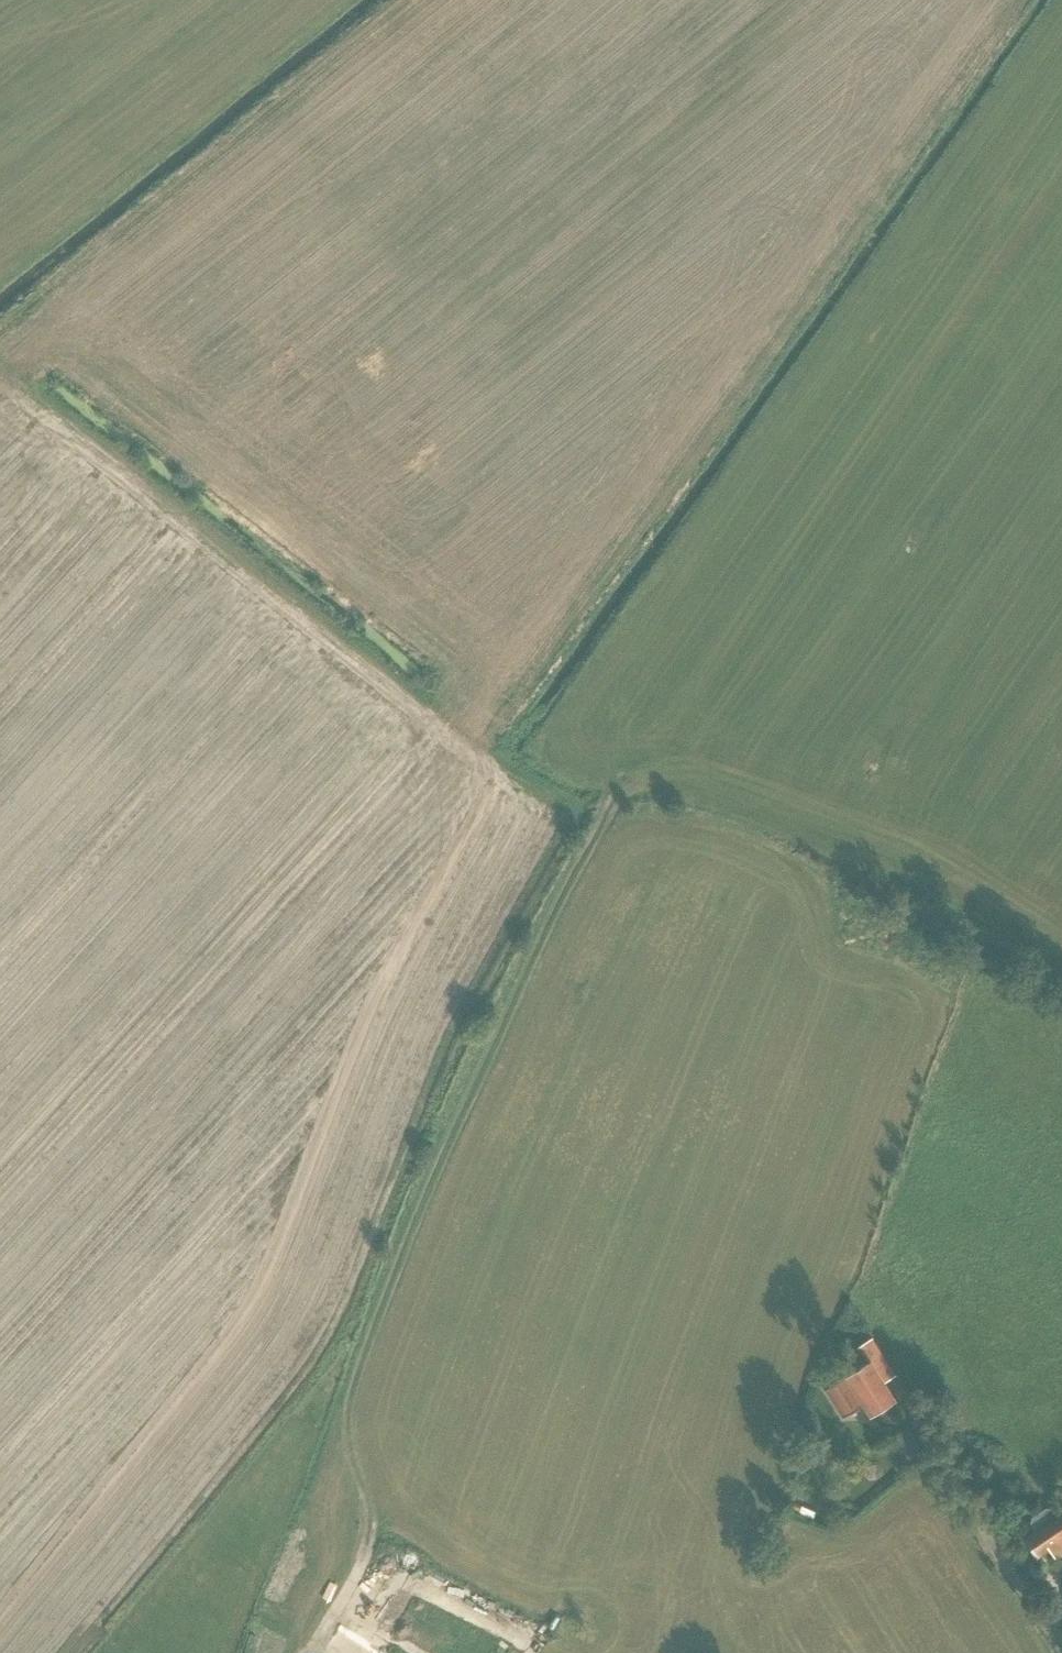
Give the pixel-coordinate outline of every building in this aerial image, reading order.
[(885,1383),(896,1376),(873,1339),(860,1347),(870,1363),(827,1389),(845,1418),(864,1406),(865,1405),(873,1416),(897,1401),(885,1383)] [(1048,1509),(1033,1518),(1032,1524),(1037,1532),(1026,1539),(1038,1558),(1052,1549),(1057,1558),(1061,1554),(1061,1513),(1058,1516),(1054,1510),(1048,1509)] [(450,1611),(461,1588),(422,1571),(412,1595),(450,1611)]
